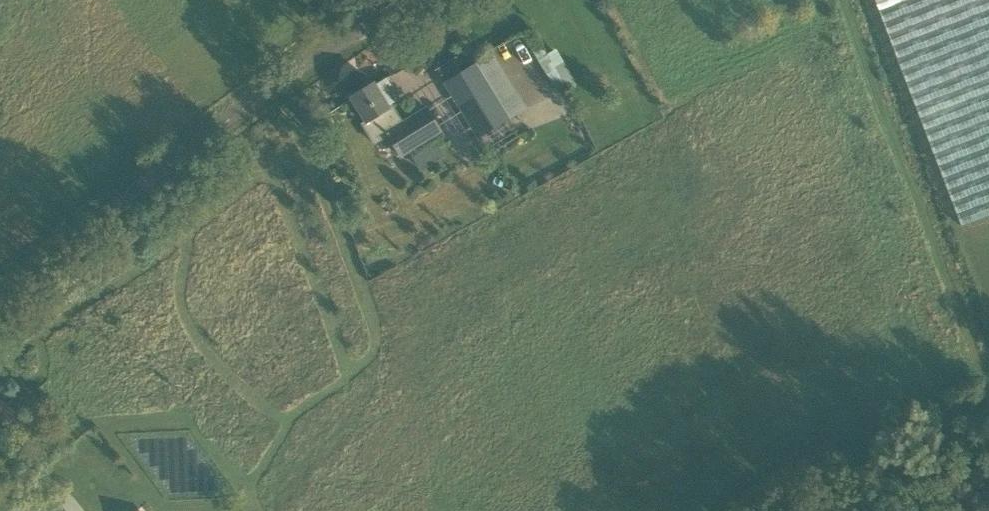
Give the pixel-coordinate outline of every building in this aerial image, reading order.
[(462,5),(470,17),(479,11),(473,0),(471,0),(462,5)] [(960,222),(988,211),(988,0),(875,0),(960,222)] [(444,83),(454,100),(477,137),(507,118),(485,81),(474,64),(444,83)] [(374,144),(387,135),(400,156),(441,131),(426,107),(402,122),(392,106),(389,107),(373,82),(349,97),(365,122),(362,124),(374,144)] [(412,156),(419,169),(445,156),(437,142),(412,156)]
